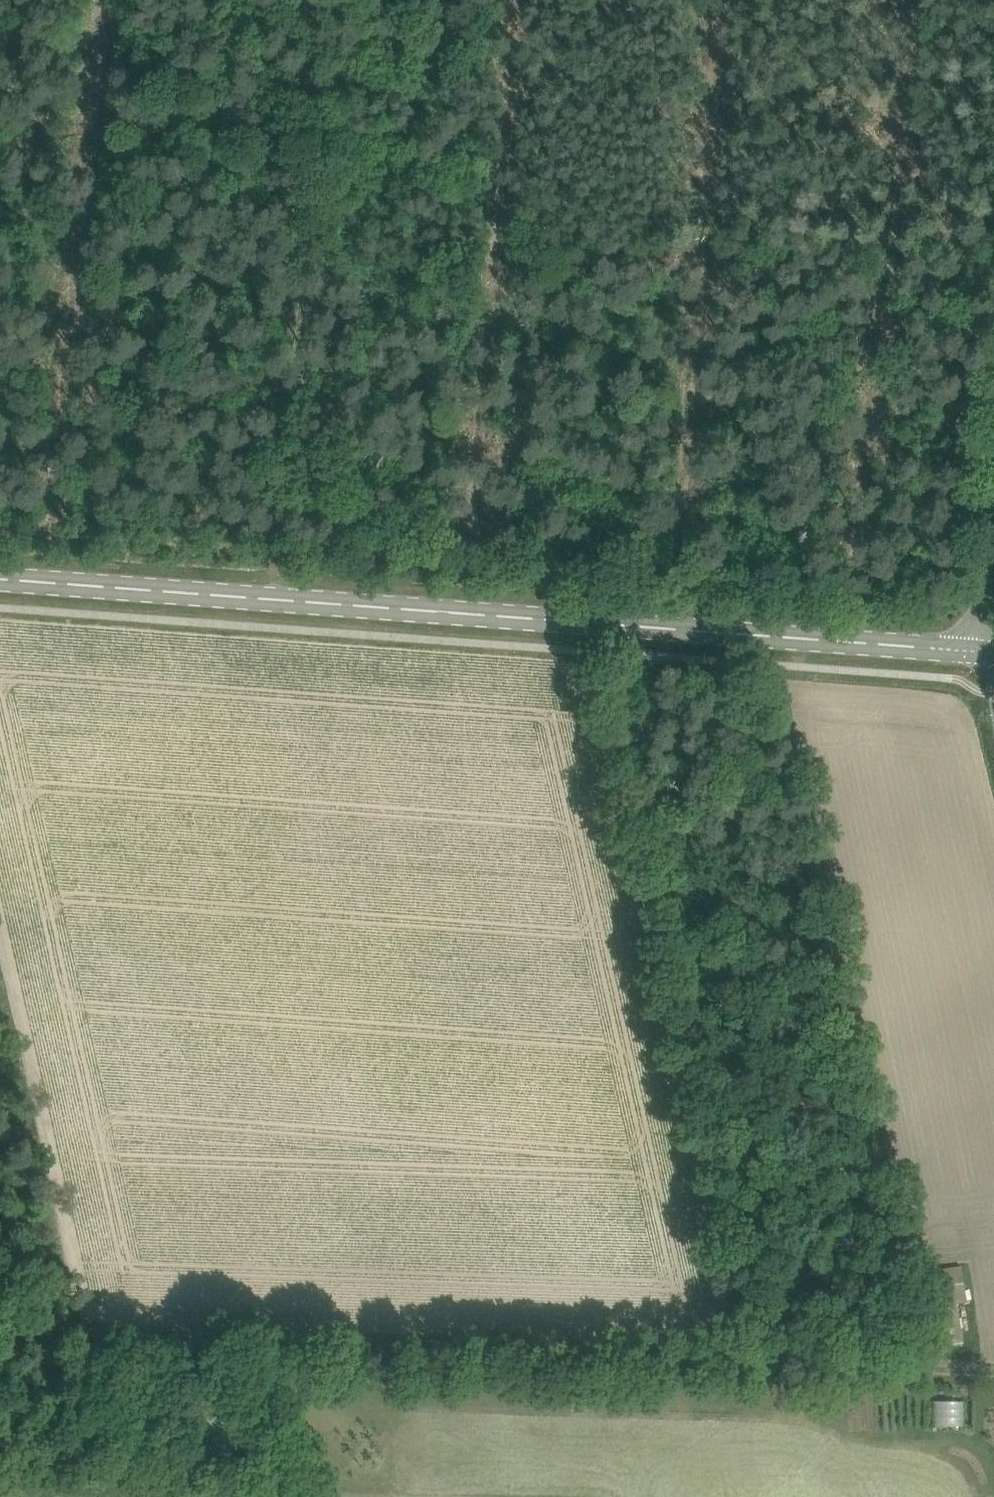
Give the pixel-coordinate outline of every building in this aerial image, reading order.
[(957,1283),(965,1282),(962,1265),(940,1268),(943,1285),(957,1283)] [(959,1301),(957,1283),(943,1285),(930,1287),(932,1305),(959,1301)] [(929,1423),(965,1424),(965,1399),(929,1399),(929,1423)]
